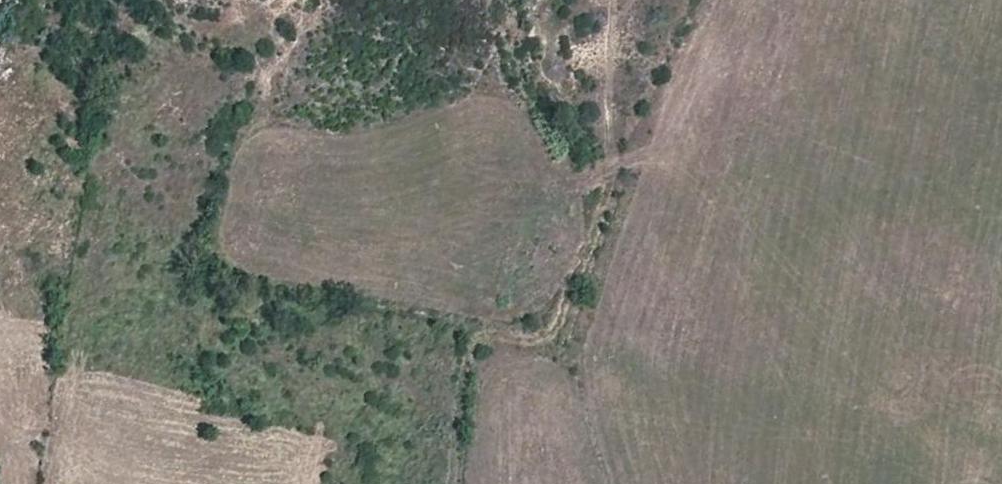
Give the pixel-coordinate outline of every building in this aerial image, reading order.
[(18,10),(22,0),(0,0),(0,2),(18,10)]
